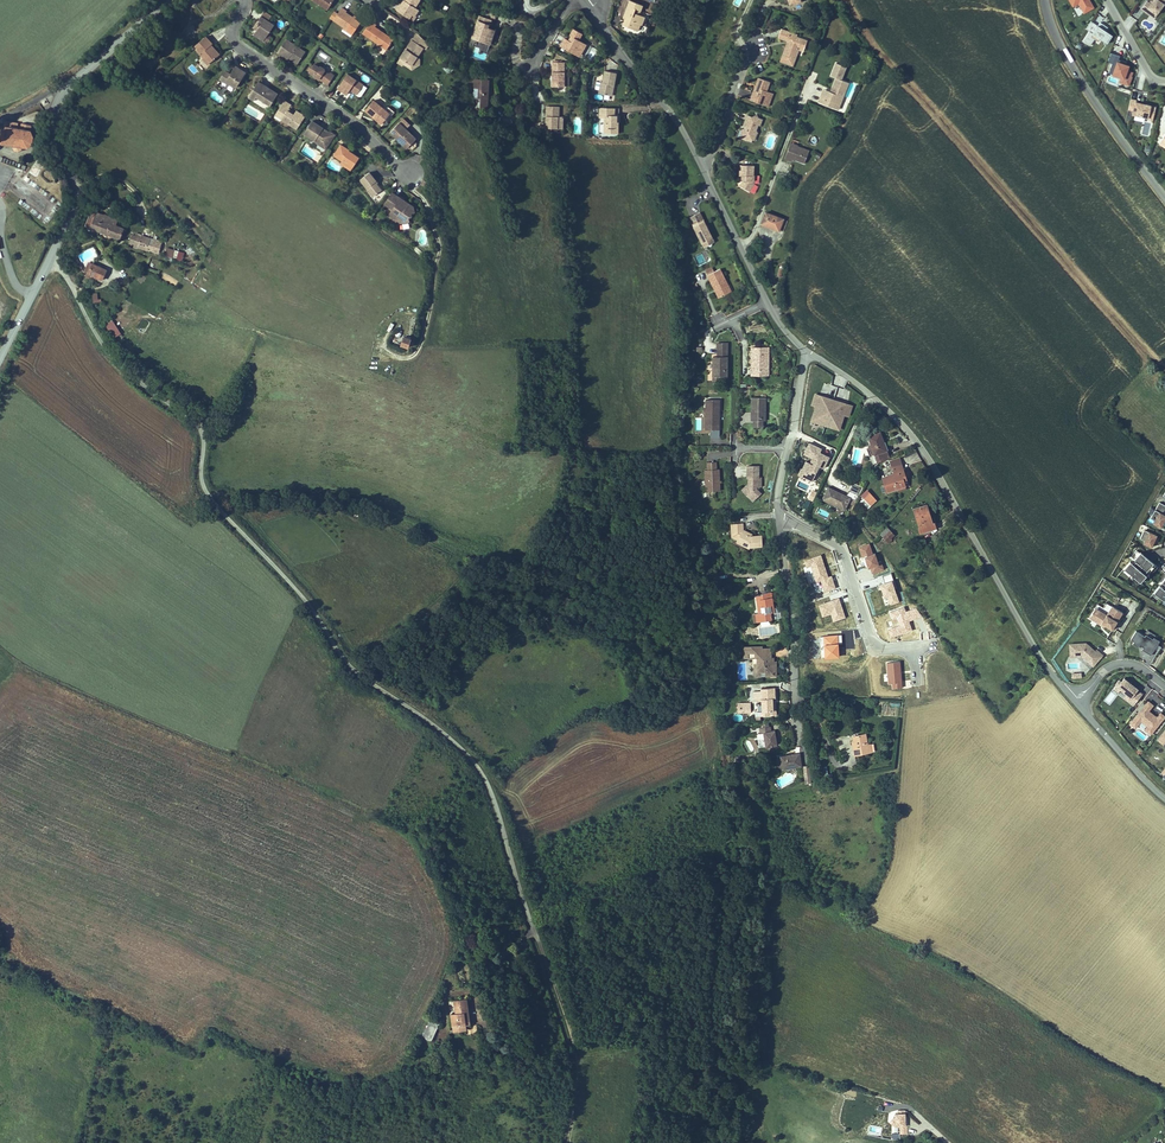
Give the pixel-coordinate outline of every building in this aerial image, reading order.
[(327,9),(334,0),(313,0),(327,9)] [(404,0),(402,0),(396,9),(397,10),(402,3),(403,4),(405,1),(404,0)] [(397,10),(409,18),(412,14),(414,16),(419,10),(415,7),(420,0),(404,0),(405,1),(403,4),(402,3),(397,10)] [(1089,0),(1069,0),(1073,6),(1078,3),(1084,14),(1094,8),(1089,0)] [(1164,3),(1164,0),(1153,0),(1152,1),(1151,4),(1149,3),(1147,1),(1141,9),(1150,15),(1153,12),(1156,15),(1164,3)] [(627,9),(625,14),(627,14),(625,19),(628,20),(626,26),(638,30),(640,24),(642,25),(645,17),(639,15),(636,13),(635,17),(633,16),(635,9),(637,9),(640,11),(642,5),(630,1),(627,9)] [(344,27),(353,33),(360,22),(353,18),(345,12),(346,11),(342,8),(338,14),(333,20),(344,27)] [(493,19),(496,10),(489,8),(486,17),(493,19)] [(274,25),(268,21),(272,16),(264,11),(258,20),(262,22),(254,34),(258,37),(263,41),(274,25)] [(492,39),(495,30),(488,28),(488,25),(487,24),(488,19),(479,16),(472,38),(486,43),(492,39)] [(371,21),(362,34),(386,50),(394,39),(387,35),(386,36),(384,35),(385,33),(375,26),(376,25),(371,21)] [(1100,39),(1106,31),(1108,27),(1100,22),(1098,26),(1091,21),(1086,29),(1089,32),(1083,41),(1090,46),(1095,39),(1098,42),(1100,39)] [(564,38),(560,46),(576,55),(580,49),(583,50),(584,49),(586,44),(578,40),(582,33),(574,29),(570,35),(571,36),(570,39),(571,39),(570,41),(569,40),(564,38)] [(784,52),(780,61),(793,66),(798,50),(803,52),(806,45),(802,44),(803,39),(796,37),(796,39),(792,38),(793,33),(781,29),(778,37),(788,41),(791,42),(788,48),(785,47),(784,52)] [(1107,44),(1113,36),(1106,31),(1100,39),(1107,44)] [(423,39),(417,33),(412,40),(419,45),(423,39)] [(211,62),(220,54),(213,47),(211,49),(209,46),(212,43),(210,40),(206,36),(195,46),(198,49),(197,50),(204,58),(206,56),(211,62)] [(412,40),(400,58),(411,65),(417,57),(423,48),(425,49),(429,44),(423,39),(419,45),(412,40)] [(289,58),(298,63),(306,51),(290,41),(287,46),(283,43),(277,53),(282,55),(283,53),(289,58)] [(1127,71),(1129,66),(1125,65),(1126,62),(1122,60),(1121,63),(1118,62),(1119,59),(1120,56),(1111,53),(1108,62),(1113,64),(1110,73),(1113,74),(1114,71),(1123,74),(1122,77),(1120,82),(1129,85),(1132,77),(1131,77),(1132,73),(1127,71)] [(207,65),(211,62),(206,56),(204,58),(202,59),(207,65)] [(411,65),(400,58),(397,62),(403,66),(404,64),(412,69),(420,65),(419,58),(417,57),(411,65)] [(552,62),(553,86),(564,86),(564,77),(564,62),(552,62)] [(334,75),(331,73),(328,73),(325,71),(324,68),(320,66),(319,67),(314,64),(313,65),(311,64),(307,70),(309,71),(309,72),(314,75),(314,76),(314,77),(315,78),(316,78),(317,78),(317,77),(319,78),(328,84),(334,75)] [(842,101),(849,83),(843,81),(849,68),(838,64),(833,77),(836,78),(832,90),(833,91),(832,93),(828,91),(826,95),(822,93),(819,102),(835,108),(838,99),(842,101)] [(236,66),(232,72),(230,75),(228,74),(228,72),(226,71),(220,79),(229,84),(230,84),(236,87),(245,72),(241,69),(236,66)] [(599,93),(609,95),(611,85),(614,85),(616,73),(605,71),(603,83),(601,82),(599,93)] [(347,74),(337,88),(344,93),(346,94),(350,89),(351,87),(353,89),(352,91),(357,94),(363,84),(347,74)] [(753,92),(750,100),(765,105),(769,92),(766,91),(770,82),(759,78),(756,85),(758,85),(755,93),(753,92)] [(484,98),(485,90),(488,90),(488,80),(475,80),(474,98),(481,98),(481,107),(487,108),(488,98),(484,98)] [(258,81),(248,97),(254,101),(256,97),(270,106),(278,94),(265,86),(258,81)] [(769,92),(765,105),(768,106),(773,93),(769,92)] [(41,102),(44,107),(49,104),(46,99),(41,102)] [(1153,120),(1156,107),(1136,102),(1136,101),(1131,99),(1128,109),(1133,111),(1132,114),(1147,117),(1147,119),(1153,120)] [(373,117),(381,124),(384,121),(390,114),(382,108),(373,100),(365,111),(373,117)] [(297,129),(305,116),(296,110),(295,113),(294,115),(288,111),(289,109),(291,105),(284,101),(277,112),(284,116),(282,119),(297,129)] [(384,106),(382,108),(390,114),(384,121),(386,123),(395,112),(388,107),(387,108),(384,106)] [(540,123),(540,128),(551,128),(551,123),(557,124),(563,124),(563,117),(559,116),(559,107),(547,106),(546,123),(540,123)] [(604,124),(604,130),(609,131),(609,133),(618,133),(618,108),(600,108),(600,118),(605,118),(607,118),(607,121),(604,124)] [(743,134),(742,138),(751,142),(752,139),(753,135),(758,134),(757,131),(758,125),(761,126),(762,120),(758,118),(757,115),(752,117),(747,115),(743,125),(746,126),(747,127),(747,129),(745,128),(743,129),(741,130),(743,134)] [(402,119),(399,122),(406,128),(409,125),(402,119)] [(34,137),(34,136),(32,136),(30,132),(31,131),(31,130),(31,125),(22,123),(20,130),(18,129),(18,127),(17,127),(16,126),(15,126),(14,125),(12,125),(11,126),(10,126),(9,128),(5,127),(5,126),(4,125),(5,121),(4,121),(4,126),(3,126),(3,127),(2,127),(1,134),(0,133),(0,135),(0,138),(0,142),(0,143),(2,144),(2,142),(7,143),(7,145),(8,145),(8,143),(14,144),(14,146),(14,147),(13,147),(13,148),(14,148),(15,149),(14,151),(15,151),(16,150),(18,150),(18,152),(19,151),(19,150),(21,149),(22,150),(22,148),(21,148),(22,147),(22,145),(27,146),(27,148),(29,148),(28,146),(31,142),(33,143),(33,142),(32,141),(32,137),(34,137)] [(332,139),(330,132),(329,132),(325,133),(321,130),(323,128),(312,121),(304,133),(314,140),(314,141),(318,144),(324,143),(327,146),(332,139)] [(399,122),(390,132),(397,140),(398,139),(400,141),(400,142),(401,144),(404,146),(409,140),(412,143),(416,138),(406,128),(399,122)] [(407,149),(412,143),(409,140),(404,146),(407,149)] [(348,149),(341,144),(334,155),(343,161),(353,168),(359,157),(349,151),(349,150),(348,149)] [(790,145),(785,159),(789,161),(790,158),(793,159),(804,163),(809,150),(798,146),(797,148),(790,145)] [(351,170),(353,168),(343,161),(341,164),(351,170)] [(743,180),(740,186),(749,191),(754,184),(754,175),(753,175),(754,165),(742,165),(742,170),(740,170),(740,175),(743,175),(743,180)] [(376,181),(369,172),(360,180),(373,197),(381,190),(375,182),(376,181)] [(402,222),(404,224),(407,223),(408,221),(409,221),(408,217),(412,216),(416,211),(412,209),(413,206),(404,200),(403,203),(399,200),(400,198),(392,193),(384,205),(392,210),(392,211),(393,218),(395,218),(396,219),(400,218),(401,223),(402,222)] [(116,226),(118,220),(104,214),(104,215),(92,210),(86,226),(122,239),(125,230),(116,226)] [(706,226),(700,212),(689,218),(702,243),(712,238),(706,226)] [(783,219),(766,212),(761,223),(769,226),(769,227),(779,230),(783,220),(783,219)] [(783,232),(788,222),(783,220),(779,230),(783,232)] [(146,250),(150,239),(141,236),(140,238),(132,235),(128,245),(138,248),(138,247),(146,250)] [(704,247),(714,242),(712,238),(702,243),(704,247)] [(164,257),(173,258),(174,249),(166,248),(164,257)] [(173,259),(183,261),(184,252),(175,251),(173,259)] [(82,268),(76,256),(73,258),(79,269),(82,268)] [(102,280),(107,270),(92,263),(88,273),(93,275),(102,280)] [(705,270),(708,275),(715,272),(713,266),(705,270)] [(725,287),(728,285),(720,269),(715,272),(708,275),(718,298),(729,293),(725,287)] [(121,333),(112,320),(106,325),(114,338),(121,333)] [(408,347),(411,338),(404,336),(401,345),(408,347)] [(727,376),(728,343),(718,343),(717,355),(721,355),(721,357),(717,356),(713,356),(713,376),(720,376),(727,376)] [(768,370),(769,347),(751,347),(751,357),(754,357),(754,362),(751,362),(751,370),(768,370)] [(848,414),(851,405),(815,393),(812,403),(816,404),(811,419),(820,422),(822,415),(827,417),(825,423),(835,427),(838,416),(842,417),(843,413),(848,414)] [(765,411),(766,398),(752,397),(751,420),(754,420),(763,420),(765,420),(765,413),(764,413),(764,411),(765,411)] [(719,414),(719,400),(706,400),(705,422),(710,422),(710,430),(719,430),(719,416),(718,416),(718,414),(719,414)] [(889,459),(886,450),(884,445),(886,444),(885,442),(884,442),(880,432),(869,436),(875,455),(878,464),(879,462),(889,459)] [(823,467),(829,456),(819,451),(821,447),(809,441),(803,452),(812,457),(809,462),(805,460),(801,467),(805,472),(803,476),(811,480),(819,464),(823,467)] [(902,465),(900,459),(891,461),(892,468),(902,465)] [(905,486),(902,477),(905,476),(902,465),(892,468),(894,474),(883,477),(887,491),(897,488),(898,491),(906,488),(905,486)] [(761,487),(761,477),(759,477),(759,466),(747,466),(747,477),(749,478),(748,483),(748,489),(745,493),(750,498),(753,495),(756,498),(761,493),(758,490),(757,490),(757,486),(761,487)] [(720,491),(719,469),(717,469),(707,470),(705,470),(706,481),(706,492),(720,491)] [(845,510),(850,498),(856,501),(859,495),(849,490),(846,496),(828,487),(822,499),(845,510)] [(876,500),(869,493),(864,498),(871,505),(876,500)] [(871,505),(864,498),(861,501),(868,508),(871,505)] [(1159,502),(1154,510),(1164,516),(1164,505),(1159,502)] [(932,523),(926,505),(914,509),(920,527),(920,528),(932,524),(932,523)] [(1154,510),(1150,518),(1155,521),(1154,523),(1161,527),(1164,519),(1164,516),(1154,510)] [(750,536),(750,533),(743,530),(742,523),(731,523),(732,532),(740,536),(738,539),(736,542),(749,548),(750,547),(762,546),(762,541),(762,536),(752,536),(750,536)] [(920,533),(936,528),(934,523),(932,523),(932,524),(920,528),(920,527),(919,528),(920,533)] [(890,538),(894,535),(890,531),(887,534),(883,530),(880,534),(888,543),(892,540),(890,538)] [(1156,536),(1144,531),(1140,540),(1145,542),(1144,544),(1151,547),(1156,536)] [(1149,578),(1157,568),(1136,551),(1131,557),(1135,560),(1143,567),(1140,570),(1132,564),(1130,562),(1124,569),(1138,581),(1144,574),(1146,576),(1149,578)] [(1143,567),(1135,560),(1132,564),(1140,570),(1143,567)] [(716,586),(718,572),(692,573),(714,588),(716,586)] [(1163,588),(1159,585),(1154,593),(1164,601),(1164,589),(1163,588)] [(757,622),(775,619),(781,618),(779,607),(773,608),(771,597),(771,592),(762,594),(763,595),(756,596),(758,608),(760,608),(760,613),(759,613),(756,614),(757,622)] [(1106,615),(1095,608),(1089,619),(1100,626),(1101,624),(1105,627),(1112,631),(1117,622),(1119,618),(1122,613),(1112,607),(1106,615)] [(1147,630),(1143,636),(1145,636),(1146,634),(1153,639),(1154,638),(1155,635),(1147,630)] [(1157,644),(1159,641),(1154,638),(1153,639),(1146,634),(1145,636),(1143,636),(1135,631),(1130,640),(1134,642),(1132,644),(1138,647),(1139,645),(1143,647),(1146,649),(1145,652),(1151,655),(1153,652),(1157,644)] [(1068,644),(1069,656),(1081,655),(1088,662),(1091,659),(1095,663),(1102,655),(1095,649),(1094,650),(1085,643),(1068,644)] [(1157,644),(1153,652),(1156,654),(1161,647),(1157,644)] [(762,649),(762,646),(746,647),(746,653),(748,653),(748,658),(757,658),(757,664),(757,668),(754,668),(755,677),(772,676),(772,672),(776,672),(776,665),(774,665),(773,661),(769,661),(769,657),(771,657),(771,648),(762,649)] [(1081,655),(1069,656),(1069,661),(1079,660),(1089,669),(1095,663),(1091,659),(1088,662),(1081,655)] [(1123,698),(1133,706),(1143,694),(1138,690),(1139,689),(1124,678),(1121,681),(1119,680),(1115,684),(1116,685),(1112,689),(1117,693),(1120,691),(1126,695),(1123,698)] [(761,688),(761,691),(762,698),(763,712),(769,711),(775,711),(775,703),(773,703),(772,698),(775,698),(774,687),(761,688)] [(1147,701),(1130,724),(1135,728),(1140,722),(1147,727),(1145,730),(1150,734),(1164,716),(1160,713),(1156,717),(1150,713),(1150,714),(1147,711),(1148,710),(1152,705),(1147,701)] [(777,745),(775,730),(771,731),(770,726),(760,728),(760,733),(763,732),(766,747),(771,746),(775,745),(777,745)] [(867,745),(865,734),(853,736),(854,741),(855,746),(853,746),(854,754),(868,752),(867,745)] [(801,766),(800,754),(781,756),(781,758),(777,759),(778,767),(782,766),(782,768),(801,766)] [(466,1024),(464,1012),(468,1012),(466,999),(454,1000),(456,1013),(451,1014),(453,1026),(466,1024)] [(431,1041),(439,1024),(430,1020),(422,1037),(431,1041)]
